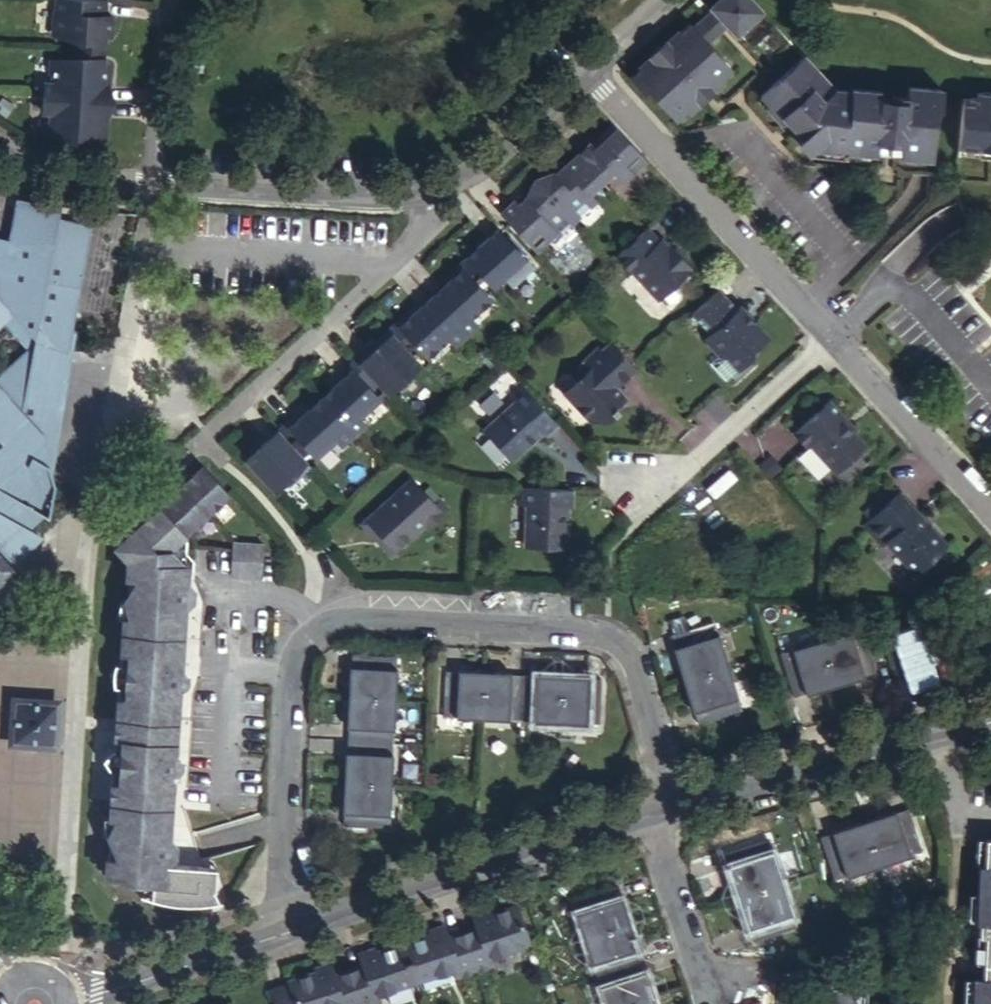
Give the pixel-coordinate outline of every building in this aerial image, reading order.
[(105,37),(106,32),(110,33),(111,12),(105,11),(105,0),(57,0),(55,32),(76,33),(76,35),(105,37)] [(754,0),(721,0),(713,8),(715,10),(732,28),(741,38),(767,14),(754,0)] [(715,10),(706,19),(723,37),(732,28),(715,10)] [(633,80),(647,96),(651,92),(679,122),(688,114),(686,109),(721,78),(724,82),(736,71),(713,46),(723,37),(706,19),(695,28),(692,24),(671,43),(668,38),(650,54),(654,60),(633,80)] [(76,46),(105,48),(105,37),(76,35),(76,46)] [(105,48),(76,46),(75,57),(104,59),(105,48)] [(207,55),(196,53),(194,70),(205,71),(207,55)] [(44,89),(43,94),(111,99),(108,83),(109,63),(104,63),(104,59),(75,57),(75,61),(52,59),(51,80),(46,79),(45,82),(44,89)] [(839,92),(824,77),(806,57),(762,99),(773,111),(774,113),(776,111),(783,119),(782,120),(789,127),(791,124),(799,133),(795,136),(801,142),(798,145),(812,160),(819,154),(865,159),(866,151),(881,152),(882,146),(889,147),(890,142),(899,143),(898,148),(906,149),(905,154),(919,155),(918,164),(935,165),(940,114),(943,115),(945,93),(910,90),(910,100),(890,98),(889,103),(884,103),(884,95),(857,92),(857,95),(839,92)] [(686,109),(688,114),(693,118),(728,86),(724,82),(721,78),(686,109)] [(956,159),(990,162),(990,94),(962,91),(956,159)] [(45,108),(50,109),(49,127),(69,133),(69,130),(84,130),(84,134),(105,131),(106,112),(111,99),(43,94),(43,99),(44,105),(45,108)] [(774,113),(773,111),(768,116),(783,133),(789,127),(782,120),(783,119),(776,111),(774,113)] [(592,143),(579,156),(603,182),(613,174),(620,182),(646,159),(614,123),(599,137),(605,144),(599,150),(592,143)] [(605,144),(599,137),(592,143),(599,150),(605,144)] [(865,159),(918,164),(919,155),(905,154),(906,149),(898,148),(899,143),(890,142),(889,147),(882,146),(881,152),(866,151),(865,159)] [(590,193),(603,182),(579,156),(566,168),(573,175),(564,183),(557,176),(554,172),(537,178),(575,221),(598,201),(590,193)] [(573,175),(566,168),(557,176),(564,183),(573,175)] [(575,221),(537,178),(529,195),(530,196),(520,204),(516,200),(503,211),(536,250),(556,233),(558,236),(575,221)] [(22,535),(33,527),(35,522),(39,522),(39,519),(51,512),(57,483),(53,474),(48,461),(34,447),(47,433),(50,437),(56,431),(57,420),(52,415),(60,407),(63,395),(58,357),(52,351),(61,343),(66,348),(69,348),(75,324),(94,222),(59,216),(62,203),(59,202),(58,201),(48,198),(42,197),(23,191),(21,190),(12,235),(0,233),(0,320),(4,316),(32,348),(2,376),(0,374),(0,503),(1,503),(0,505),(0,511),(22,535)] [(499,226),(465,257),(491,286),(503,276),(511,285),(533,266),(499,226)] [(659,241),(646,227),(616,255),(658,298),(691,268),(686,263),(690,259),(676,245),(673,249),(668,244),(665,246),(659,241)] [(661,237),(662,238),(659,241),(665,246),(668,244),(661,237)] [(489,299),(458,264),(445,275),(449,279),(440,287),(441,288),(430,298),(463,336),(475,325),(469,318),(489,299)] [(737,307),(720,288),(694,313),(711,332),(707,336),(707,343),(718,356),(725,356),(737,369),(752,356),(751,350),(768,334),(741,303),(737,307)] [(463,336),(430,298),(418,308),(417,307),(408,316),(404,312),(391,324),(423,360),(444,339),(450,347),(463,336)] [(82,325),(75,324),(69,348),(66,348),(61,343),(52,351),(58,357),(63,395),(60,407),(52,415),(57,420),(56,431),(50,437),(47,433),(34,447),(48,461),(53,474),(82,325)] [(385,394),(416,367),(384,330),(372,340),(376,345),(368,352),(365,348),(353,358),(385,394)] [(635,365),(611,340),(602,349),(598,345),(573,370),(580,377),(566,391),(593,419),(607,419),(614,413),(615,414),(620,409),(616,404),(625,396),(614,384),(635,365)] [(367,411),(378,401),(346,365),(334,375),(337,379),(329,386),(330,387),(319,397),(352,434),(363,424),(356,416),(364,408),(367,411)] [(555,417),(519,378),(505,391),(512,398),(484,427),(513,456),(530,438),(528,436),(539,426),(541,428),(543,429),(555,417)] [(352,434),(319,397),(308,407),(307,406),(298,414),(295,411),(282,422),(315,458),(327,447),(324,445),(333,437),(340,445),(352,434)] [(841,411),(829,398),(794,431),(806,444),(808,442),(831,467),(838,467),(864,443),(851,428),(839,414),(841,411)] [(854,426),(841,411),(839,414),(851,428),(854,426)] [(530,438),(541,428),(539,426),(528,436),(530,438)] [(307,465),(275,428),(244,456),(273,488),(283,478),(287,483),(307,465)] [(199,463),(108,545),(117,566),(188,569),(189,565),(185,564),(171,548),(229,495),(199,463)] [(434,500),(409,475),(360,519),(373,531),(377,527),(395,544),(424,519),(427,522),(442,508),(434,500)] [(573,488),(518,485),(517,502),(527,502),(524,541),(566,542),(569,518),(565,518),(566,513),(567,504),(570,504),(573,504),(573,488)] [(918,511),(898,490),(882,504),(869,516),(862,523),(882,545),(885,542),(913,572),(945,541),(929,523),(925,527),(914,515),(918,511)] [(442,508),(447,504),(439,495),(434,500),(442,508)] [(869,516),(882,504),(875,497),(862,509),(869,516)] [(41,532),(33,527),(22,535),(0,511),(0,551),(10,561),(41,532)] [(929,523),(918,511),(914,515),(925,527),(929,523)] [(377,527),(373,531),(390,548),(395,544),(377,527)] [(10,561),(16,568),(18,566),(49,537),(41,532),(10,561)] [(230,542),(228,570),(259,571),(261,543),(230,542)] [(16,568),(10,561),(0,551),(0,583),(16,568)] [(117,566),(123,580),(129,580),(129,598),(126,600),(126,616),(120,616),(117,652),(123,653),(120,695),(113,695),(112,721),(176,724),(179,695),(177,695),(178,689),(180,689),(183,688),(185,686),(186,684),(187,680),(187,677),(186,674),(184,673),(182,672),(178,671),(178,664),(181,664),(184,607),(183,607),(183,600),(188,601),(190,600),(192,599),(194,595),(194,593),(194,590),(194,588),(192,586),(191,586),(188,584),(186,584),(185,584),(185,580),(188,580),(188,569),(117,566)] [(259,571),(228,570),(227,577),(259,579),(259,571)] [(711,613),(671,625),(700,714),(741,701),(711,613)] [(863,622),(785,646),(798,688),(877,664),(863,622)] [(396,651),(352,647),(340,813),(386,816),(396,651)] [(598,677),(447,666),(444,708),(595,719),(598,677)] [(60,746),(63,703),(22,701),(19,744),(60,746)] [(176,736),(176,724),(112,721),(110,738),(116,738),(133,740),(133,737),(147,738),(146,741),(161,740),(161,734),(176,736)] [(175,749),(176,736),(161,734),(161,740),(146,741),(147,738),(133,737),(133,740),(116,738),(114,781),(107,781),(106,817),(111,818),(109,825),(118,826),(115,876),(119,877),(120,881),(147,883),(146,895),(163,900),(165,899),(167,898),(171,897),(175,896),(178,897),(184,900),(186,901),(197,902),(199,865),(165,861),(166,856),(170,856),(173,855),(175,853),(176,850),(176,847),(176,844),(175,842),(172,840),(170,839),(167,839),(166,840),(167,833),(170,833),(171,834),(174,779),(171,778),(171,771),(174,771),(176,771),(178,770),(180,768),(181,765),(181,761),(181,760),(180,758),(176,756),(174,755),(171,755),(171,749),(175,749)] [(914,796),(822,823),(836,865),(927,839),(914,796)] [(984,821),(981,844),(972,844),(968,900),(971,900),(970,917),(976,918),(973,961),(961,960),(958,1003),(990,1003),(990,822),(984,821)] [(101,855),(100,876),(115,876),(118,826),(109,825),(108,834),(113,836),(109,855),(101,855)] [(768,832),(728,843),(757,937),(797,925),(768,832)] [(199,865),(197,902),(216,898),(212,889),(211,884),(213,865),(199,865)] [(578,890),(617,1003),(661,1003),(618,876),(578,890)] [(536,936),(523,896),(494,906),(478,911),(481,921),(467,926),(479,966),(494,961),(491,951),(496,949),(536,936)] [(478,911),(494,906),(492,901),(477,907),(478,911)] [(431,922),(433,927),(449,921),(447,917),(431,922)] [(479,966),(467,926),(452,931),(449,921),(433,927),(404,936),(417,975),(458,962),(462,960),(465,970),(479,966)] [(404,936),(374,946),(357,952),(361,961),(346,966),(358,1003),(359,1003),(373,1000),(370,990),(374,989),(417,975),(404,936)] [(357,952),(374,946),(372,942),(356,947),(357,952)] [(326,956),(311,961),(313,965),(328,961),(326,956)] [(346,966),(331,970),(328,961),(313,965),(285,974),(286,976),(266,982),(274,1003),(322,1003),(336,1000),(341,999),(343,1003),(358,1003),(346,966)] [(822,971),(819,1003),(863,1003),(865,974),(822,971)]
